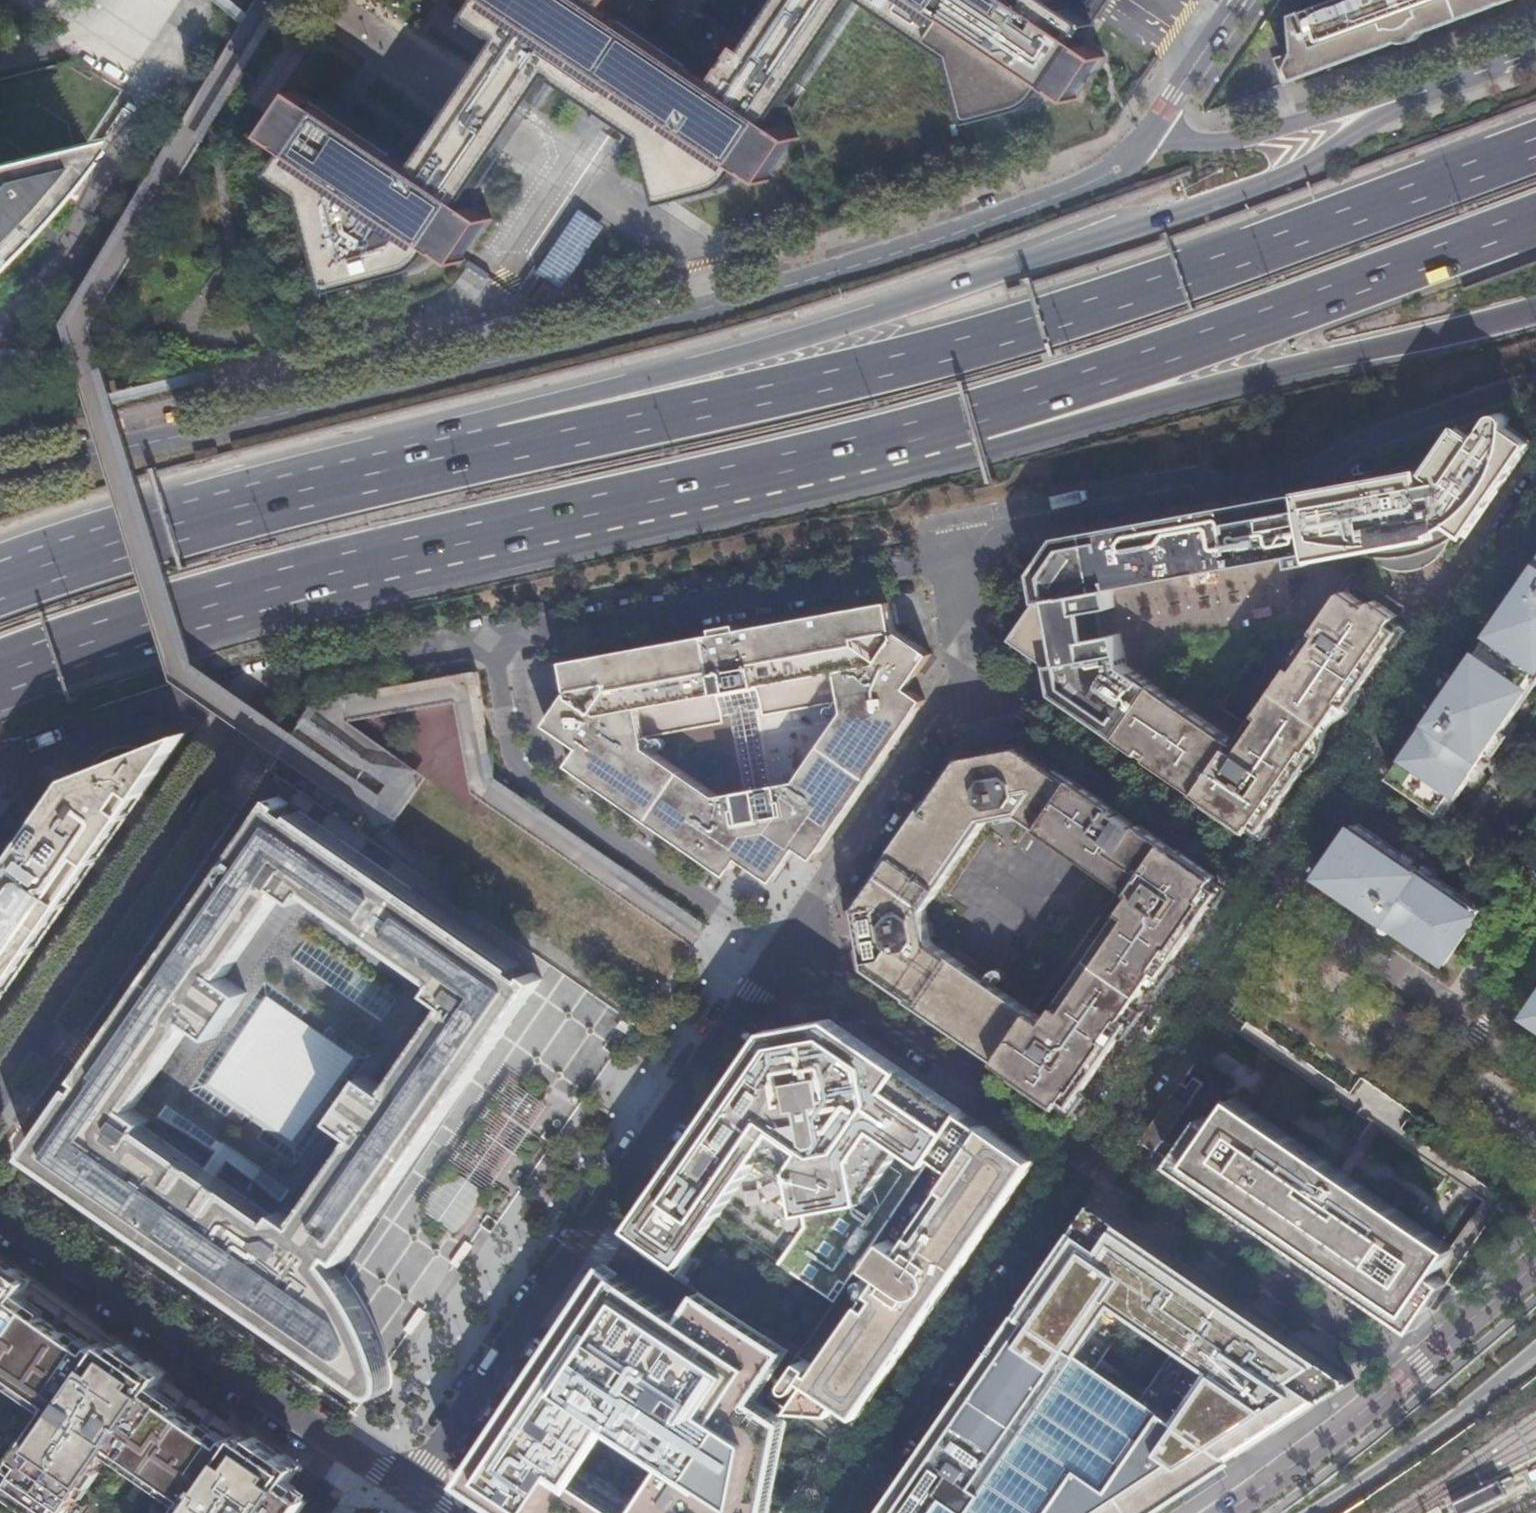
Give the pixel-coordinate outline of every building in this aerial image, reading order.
[(492,218),(475,206),(474,208),(469,205),(497,163),(534,107),(556,75),(616,115),(649,137),(667,204),(699,196),(725,188),(731,185),(736,181),(741,175),(747,166),(752,170),(751,171),(768,182),(770,179),(796,140),(798,137),(781,126),(780,127),(776,124),(859,0),(783,0),(755,43),(727,24),(700,64),(634,19),(647,0),(483,0),(472,17),(500,36),(501,34),(506,38),(483,72),(445,129),(422,162),(407,151),(408,150),(328,98),(323,106),(317,102),(318,101),(300,89),(298,92),(272,131),(270,134),(288,146),(289,145),(294,148),(277,174),(309,195),(334,291),(408,272),(414,270),(420,268),(428,263),(436,254),(440,247),(445,250),(444,251),(462,263),(464,260),(490,221),(492,218)] [(955,57),(973,123),(1022,111),(1032,107),(1037,104),(1041,101),(1048,93),(1054,86),(1058,89),(1057,90),(1075,102),(1077,99),(1103,60),(1105,57),(1088,45),(1087,46),(1082,43),(1083,42),(1079,39),(1089,23),(1055,0),(871,0),(955,57)] [(1089,23),(1094,26),(1111,0),(1055,0),(1089,23)] [(1292,79),(1535,10),(1535,0),(1334,0),(1291,12),(1301,49),(1289,70),(1292,79)] [(260,89),(276,100),(311,46),(295,35),(260,89)] [(23,224),(48,194),(63,175),(86,143),(66,148),(23,159),(0,164),(0,249),(23,224)] [(1463,530),(1468,534),(1532,442),(1510,426),(1511,422),(1510,417),(1507,414),(1503,413),(1498,413),(1495,416),(1479,438),(1461,426),(1432,468),(1302,494),(1313,559),(1362,549),(1364,556),(1374,558),(1383,565),(1393,569),(1403,570),(1412,570),(1423,567),(1434,561),(1443,551),(1450,540),(1455,538),(1463,530)] [(1044,687),(1108,731),(1123,742),(1136,751),(1199,794),(1234,742),(1129,669),(1123,635),(1109,638),(1104,611),(1118,608),(1115,589),(1292,558),(1294,569),(1314,565),(1313,559),(1302,494),(1058,538),(1033,573),(1036,603),(1010,636),(1041,658),(1044,687)] [(1495,628),(1535,657),(1535,568),(1495,628)] [(1234,742),(1199,794),(1255,833),(1259,827),(1264,830),(1317,754),(1311,750),(1344,703),(1349,707),(1402,631),(1393,625),(1398,619),(1374,602),(1370,609),(1340,589),(1335,596),(1329,613),(1325,610),(1234,742)] [(772,884),(777,877),(796,850),(813,862),(923,703),(906,692),(930,657),(896,634),(890,602),(564,661),(571,694),(546,728),(580,751),(566,770),(729,878),(741,861),(772,884)] [(1478,653),(1523,684),(1532,673),(1535,667),(1535,657),(1495,628),(1485,642),(1478,653)] [(1401,764),(1392,777),(1441,811),(1459,786),(1463,790),(1480,766),(1489,753),(1533,691),(1523,684),(1478,653),(1426,728),(1401,764)] [(399,699),(400,706),(468,694),(476,693),(472,671),(396,684),(399,699)] [(367,693),(317,702),(290,745),(281,760),(353,799),(360,803),(368,807),(373,799),(383,781),(395,761),(398,754),(389,749),(349,724),(373,718),(370,706),(367,693)] [(90,873),(186,736),(153,748),(138,769),(133,767),(126,765),(115,765),(72,779),(0,882),(0,1002),(90,873)] [(1070,787),(1072,783),(1018,746),(1010,748),(998,750),(999,755),(977,759),(976,754),(967,755),(958,756),(921,810),(888,858),(866,890),(850,914),(851,923),(853,930),(858,930),(862,954),(857,955),(859,962),(860,971),(999,1066),(1001,1063),(1034,1014),(933,943),(926,910),(986,824),(1018,819),(1037,833),(1070,787)] [(1157,917),(1071,1040),(1034,1014),(1001,1063),(999,1066),(1065,1111),(1068,1107),(1073,1111),(1134,1023),(1128,1019),(1160,973),(1165,977),(1220,896),(1214,892),(1209,889),(1215,881),(1138,829),(1135,834),(1108,815),(1111,810),(1072,783),(1070,787),(1037,833),(1119,891),(1157,917)] [(348,1275),(336,1259),(339,1254),(348,1260),(473,1080),(543,978),(533,972),(531,975),(520,967),(522,964),(413,888),(300,810),(298,813),(287,806),(289,802),(279,796),(84,1077),(90,1081),(85,1088),(80,1084),(32,1154),(81,1189),(288,1332),(367,1384),(382,1394),(386,1393),(389,1391),(392,1388),(393,1384),(394,1374),(390,1356),(388,1352),(386,1344),(374,1318),(364,1301),(348,1275)] [(1420,864),(1360,823),(1354,832),(1323,877),(1394,926),(1447,963),(1479,917),(1484,908),(1480,905),(1432,873),(1420,864)] [(1527,1018),(1535,1025),(1535,1005),(1527,1018)] [(644,1239),(637,1250),(677,1278),(684,1267),(715,1223),(753,1170),(801,1202),(803,1215),(804,1230),(778,1267),(834,1305),(934,1160),(965,1115),(902,1072),(828,1021),(770,1031),(659,1190),(631,1230),(644,1239)] [(1186,1086),(1181,1083),(1174,1095),(1188,1105),(1203,1084),(1194,1077),(1186,1086)] [(474,1080),(473,1080),(348,1260),(339,1254),(336,1259),(348,1275),(474,1080)] [(1157,1118),(1172,1128),(1188,1105),(1174,1095),(1157,1118)] [(1172,1163),(1412,1330),(1445,1282),(1434,1275),(1453,1247),(1450,1245),(1235,1097),(1215,1124),(1204,1116),(1172,1163)] [(839,1403),(859,1417),(929,1317),(1035,1162),(965,1115),(934,1160),(955,1174),(903,1251),(897,1247),(879,1274),(884,1278),(820,1371),(811,1364),(793,1392),(792,1395),(795,1397),(798,1399),(801,1398),(791,1413),(830,1415),(839,1403)] [(1157,1118),(1140,1142),(1155,1152),(1172,1128),(1157,1118)] [(312,1496),(302,1489),(290,1481),(303,1461),(293,1453),(285,1465),(236,1432),(230,1441),(155,1390),(169,1369),(152,1358),(144,1370),(101,1340),(95,1349),(20,1298),(34,1278),(17,1266),(9,1278),(0,1271),(0,1512),(300,1512),(312,1496)] [(461,1484),(506,1512),(517,1512),(567,1441),(614,1473),(618,1468),(620,1476),(622,1480),(626,1485),(634,1490),(642,1493),(623,1505),(614,1512),(759,1512),(768,1466),(743,1464),(718,1467),(706,1469),(694,1472),(676,1478),(675,1477),(677,1468),(677,1460),(674,1451),(670,1445),(662,1439),(654,1436),(646,1436),(640,1437),(644,1431),(594,1396),(646,1323),(660,1303),(641,1289),(626,1309),(593,1286),(461,1484)] [(1231,1456),(1211,1442),(1205,1437),(1167,1411),(1082,1351),(1044,1324),(1024,1310),(883,1512),(1145,1512),(1231,1456)]
